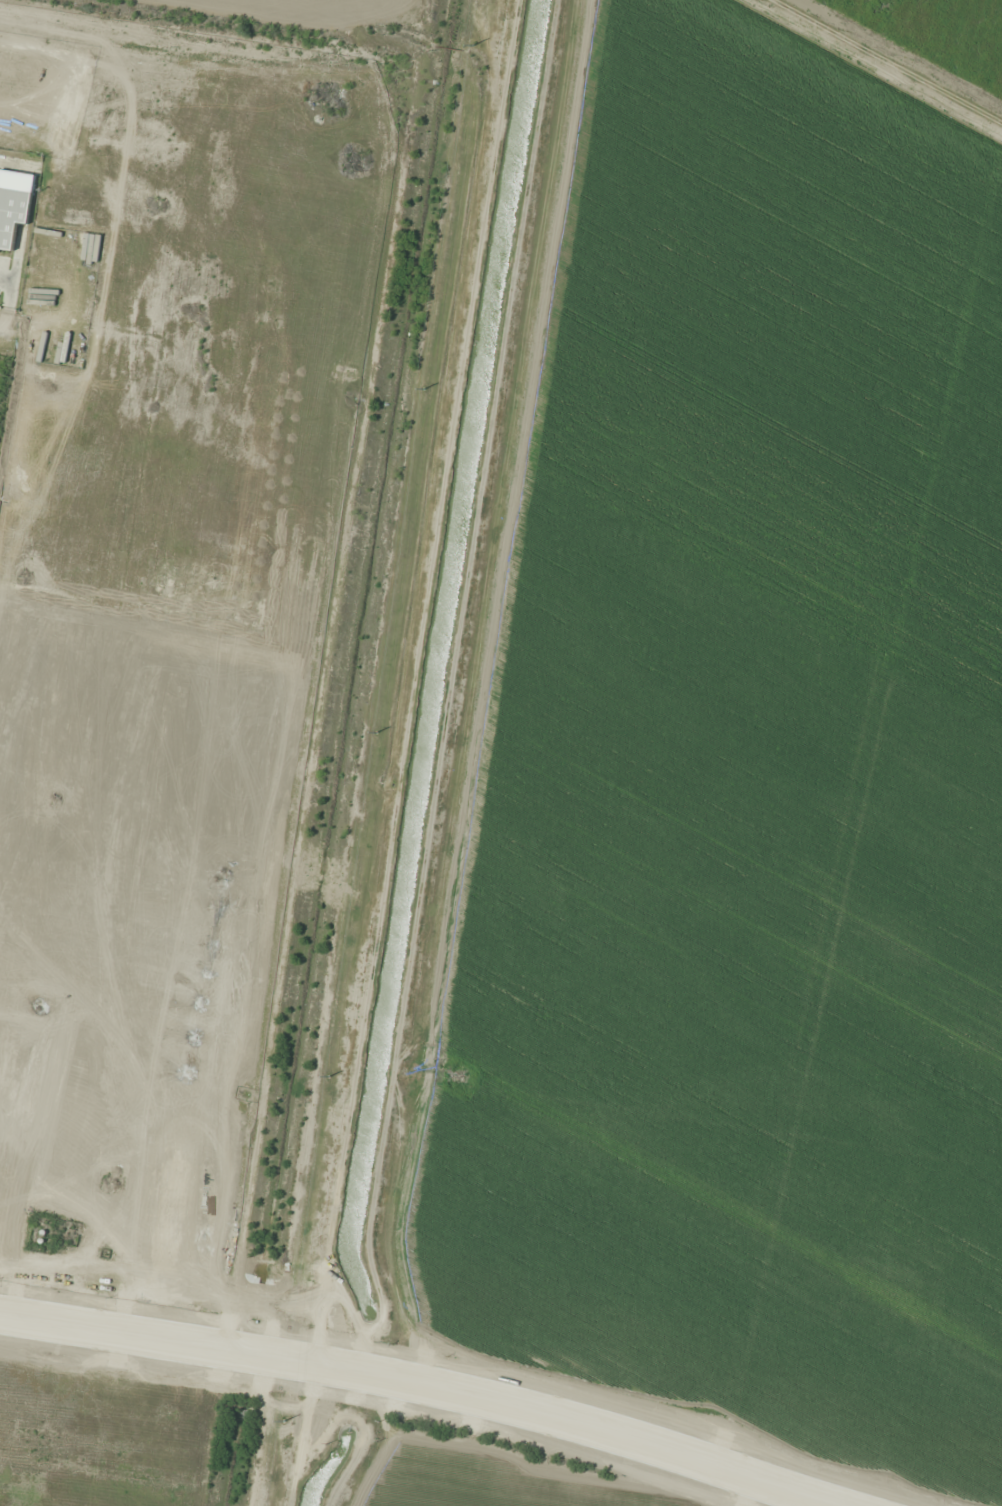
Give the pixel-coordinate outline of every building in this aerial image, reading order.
[(13,252),(17,221),(28,222),(32,192),(0,187),(0,250),(13,252)]
